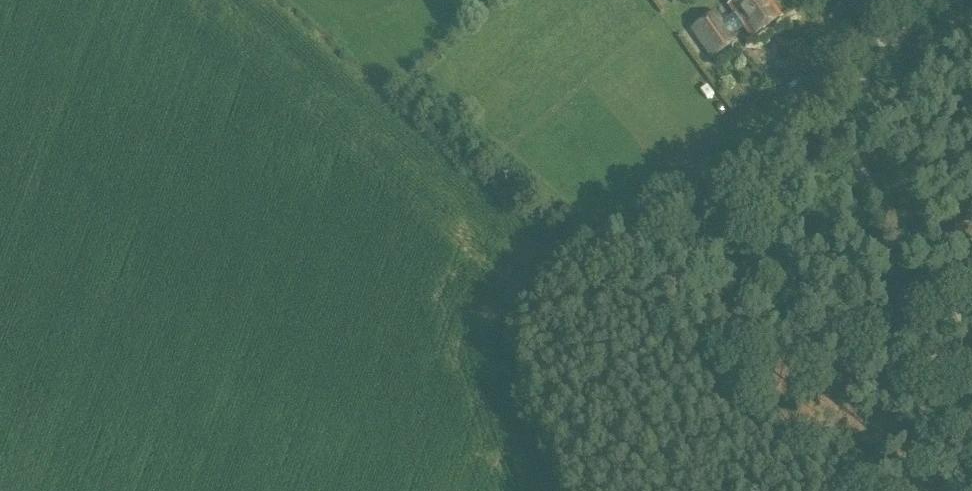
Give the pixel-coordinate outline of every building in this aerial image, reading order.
[(734,14),(724,22),(717,12),(690,30),(712,62),(739,43),(734,36),(744,28),(751,38),(782,17),(770,0),(736,0),(728,6),(734,14)]
